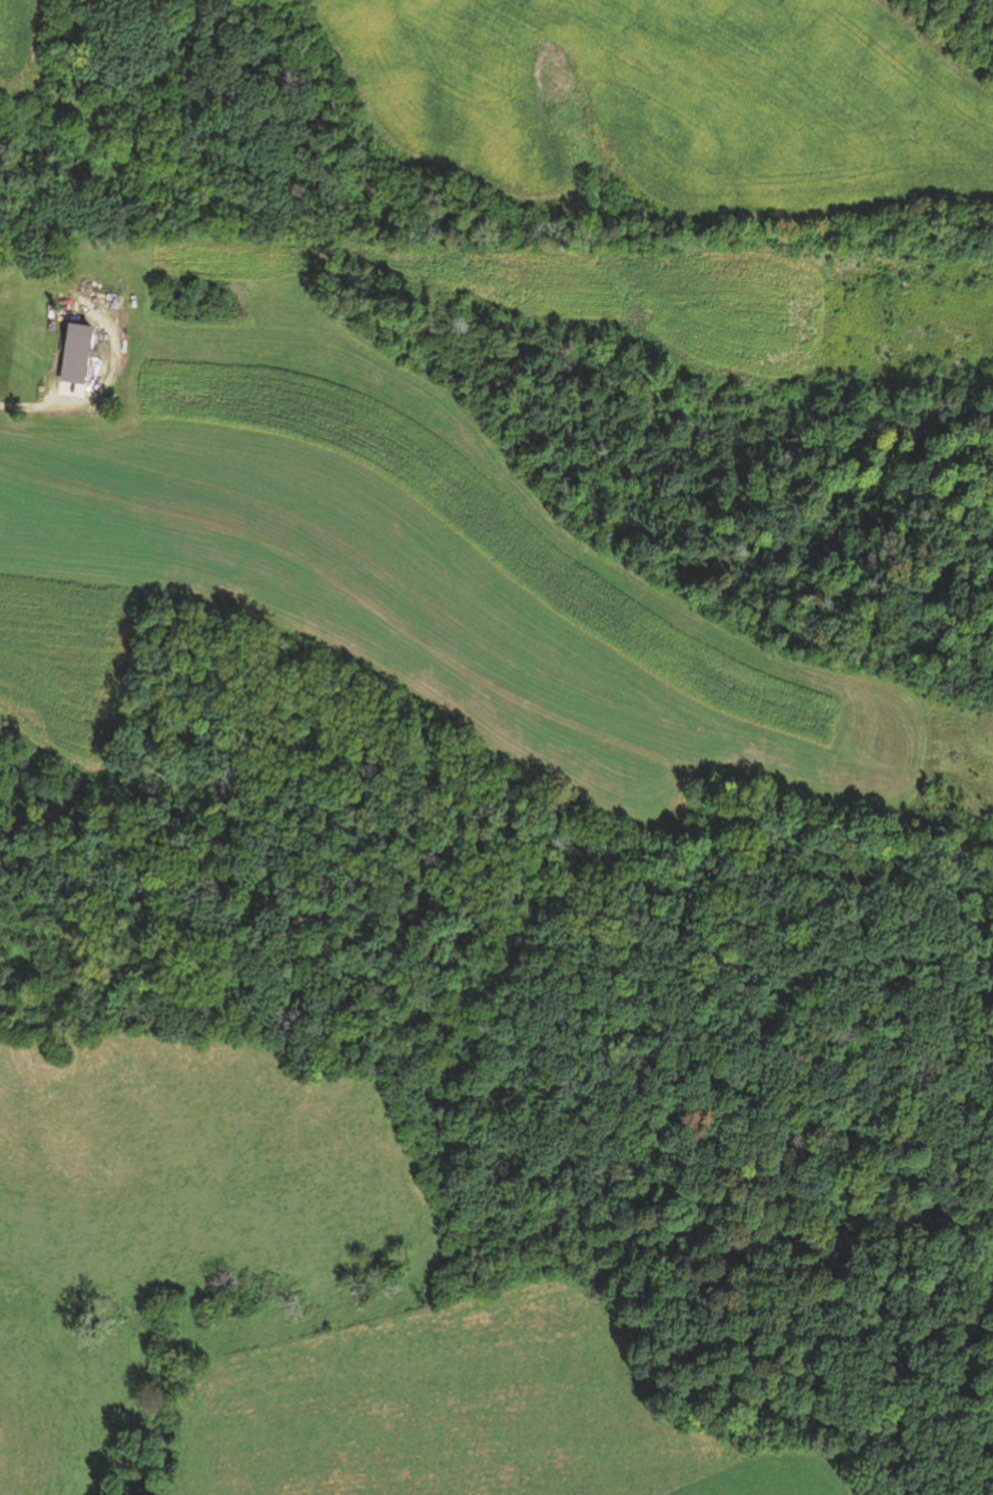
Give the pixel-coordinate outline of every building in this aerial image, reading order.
[(70,324),(61,383),(92,388),(100,329),(70,324)]
